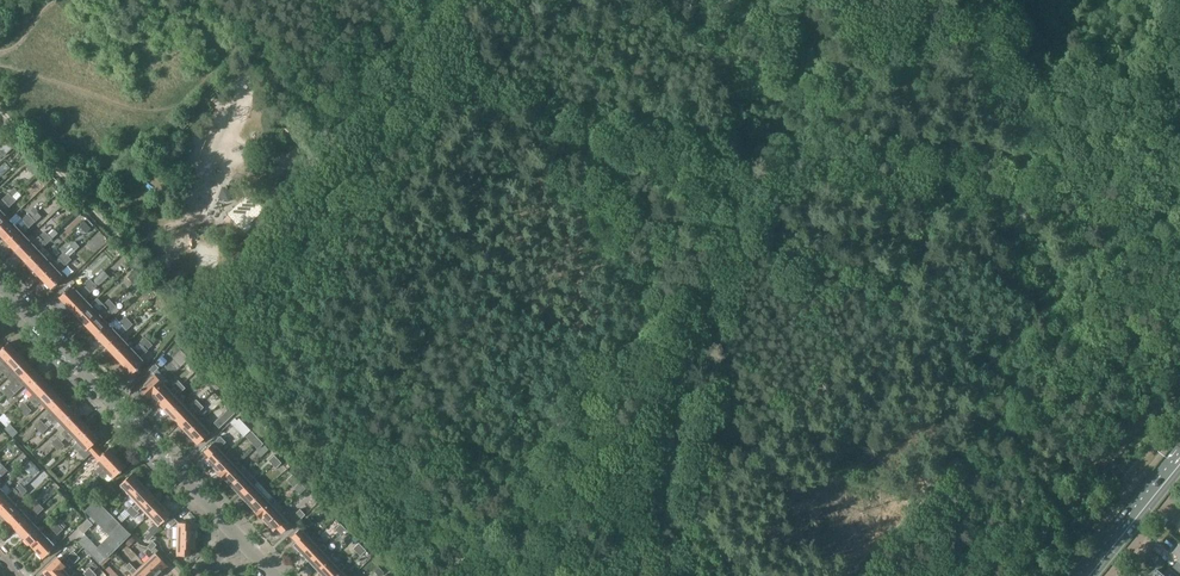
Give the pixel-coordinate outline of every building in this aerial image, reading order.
[(0,151),(4,156),(15,147),(10,142),(0,151)] [(250,192),(227,214),(252,242),(273,217),(250,192)] [(286,192),(275,205),(281,210),(292,197),(286,192)] [(8,193),(3,199),(6,202),(12,197),(8,193)] [(9,219),(3,213),(16,201),(12,197),(6,202),(2,206),(0,209),(0,228),(9,219)] [(0,228),(0,235),(5,240),(11,234),(13,236),(22,227),(26,223),(22,219),(16,213),(9,219),(0,228)] [(28,214),(22,219),(26,223),(32,218),(28,214)] [(11,234),(5,240),(15,250),(27,238),(23,234),(30,227),(35,222),(32,218),(26,223),(22,227),(13,236),(11,234)] [(44,231),(39,237),(42,241),(48,235),(44,231)] [(27,238),(15,250),(25,261),(31,255),(29,253),(38,244),(42,241),(39,237),(36,239),(32,234),(27,238)] [(31,255),(25,261),(33,269),(50,253),(43,247),(46,244),(52,239),(48,235),(42,241),(38,244),(29,253),(31,255)] [(50,253),(33,269),(41,278),(47,272),(49,274),(68,256),(69,256),(79,246),(74,241),(55,259),(50,253)] [(47,272),(41,278),(51,289),(55,285),(56,285),(58,284),(57,283),(64,277),(61,273),(59,271),(71,259),(69,256),(68,256),(49,274),(47,272)] [(63,294),(59,297),(69,307),(69,308),(76,302),(74,300),(93,282),(89,278),(83,284),(79,288),(76,290),(72,285),(65,292),(65,291),(63,293),(63,294)] [(76,302),(69,308),(78,317),(91,304),(84,298),(87,295),(91,292),(96,286),(93,282),(74,300),(76,302)] [(161,297),(155,302),(162,309),(167,304),(161,297)] [(91,304),(78,317),(86,325),(92,319),(94,321),(113,303),(109,299),(103,304),(97,298),(91,304)] [(92,319),(86,325),(87,326),(96,336),(109,323),(104,318),(116,306),(113,303),(94,321),(92,319)] [(126,317),(120,322),(124,326),(129,320),(126,317)] [(112,340),(105,346),(114,355),(127,342),(121,336),(133,324),(129,320),(124,326),(119,330),(110,338),(112,340)] [(109,323),(96,336),(105,346),(112,340),(110,338),(119,330),(116,326),(114,328),(109,323)] [(127,342),(114,355),(122,363),(128,357),(130,359),(149,341),(144,336),(132,348),(127,342)] [(128,357),(122,363),(123,365),(132,374),(144,362),(140,358),(148,351),(147,350),(152,345),(149,341),(130,359),(128,357)] [(16,351),(8,343),(4,347),(4,346),(2,347),(0,345),(0,366),(16,351)] [(4,370),(8,375),(24,360),(16,351),(0,366),(0,374),(4,370)] [(163,356),(158,361),(158,362),(161,365),(162,366),(168,361),(163,356)] [(13,380),(2,390),(6,394),(33,369),(24,360),(8,375),(13,380)] [(155,364),(150,369),(150,370),(153,373),(159,368),(161,365),(158,362),(158,361),(157,361),(155,364)] [(33,369),(6,394),(10,398),(24,385),(28,390),(41,378),(33,369)] [(155,375),(140,389),(148,398),(151,395),(163,384),(155,375)] [(41,378),(28,390),(32,395),(28,399),(32,402),(49,386),(41,378)] [(177,381),(172,386),(174,388),(175,390),(181,384),(177,381)] [(163,384),(151,395),(161,405),(165,402),(163,400),(166,397),(167,397),(175,390),(174,388),(170,391),(163,384)] [(181,384),(175,390),(177,391),(179,393),(185,388),(181,384)] [(49,386),(32,402),(35,406),(36,406),(41,401),(45,406),(58,395),(49,386)] [(165,402),(161,405),(169,414),(181,402),(174,395),(177,391),(175,390),(167,397),(166,397),(163,400),(165,402)] [(58,395),(45,406),(49,411),(45,415),(49,419),(66,404),(58,395)] [(196,400),(190,405),(192,407),(194,409),(199,403),(196,400)] [(181,402),(169,414),(179,424),(183,421),(181,419),(184,416),(185,417),(194,409),(192,407),(188,410),(181,402)] [(24,403),(18,408),(22,412),(28,406),(24,403)] [(199,403),(194,409),(196,411),(197,413),(203,407),(199,403)] [(66,404),(49,419),(53,423),(57,419),(61,424),(74,412),(66,404)] [(28,406),(22,412),(26,416),(32,410),(28,406)] [(229,408),(214,423),(219,428),(234,413),(229,408)] [(183,421),(179,424),(188,433),(199,422),(192,414),(196,411),(194,409),(185,417),(184,416),(181,419),(183,421)] [(74,412),(61,424),(65,429),(61,432),(65,436),(82,421),(74,412)] [(235,418),(231,422),(244,436),(250,430),(239,418),(237,420),(235,418)] [(41,419),(34,425),(38,429),(44,423),(41,419)] [(82,421),(65,436),(69,440),(73,437),(78,442),(91,430),(82,421)] [(199,422),(188,433),(198,444),(210,432),(199,422)] [(44,423),(38,429),(39,430),(42,433),(48,427),(44,423)] [(224,429),(220,432),(225,438),(229,434),(224,429)] [(78,450),(77,450),(85,459),(91,453),(92,454),(98,449),(97,448),(94,445),(95,443),(99,439),(91,430),(78,442),(82,446),(78,450)] [(251,430),(245,435),(254,445),(260,440),(251,430)] [(57,436),(51,442),(55,446),(61,440),(57,436)] [(213,443),(205,451),(209,456),(206,459),(211,464),(223,453),(219,449),(226,442),(221,436),(213,443)] [(61,440),(55,446),(58,450),(64,444),(61,440)] [(260,440),(254,445),(258,448),(263,443),(260,440)] [(259,450),(257,452),(261,457),(269,449),(265,445),(259,450)] [(98,449),(92,454),(93,456),(97,459),(95,460),(100,465),(95,470),(99,474),(117,458),(108,449),(104,452),(102,453),(99,450),(98,449)] [(223,453),(211,464),(219,472),(218,473),(220,475),(237,459),(229,450),(224,454),(223,453)] [(274,455),(268,460),(272,464),(278,459),(274,455)] [(48,465),(45,468),(48,470),(57,462),(53,458),(47,465),(48,465)] [(117,458),(99,474),(103,477),(107,473),(112,478),(125,467),(117,458)] [(237,459),(220,475),(224,480),(225,479),(230,485),(247,469),(237,459)] [(278,459),(272,464),(276,468),(282,463),(278,459)] [(26,466),(24,468),(30,474),(31,472),(34,475),(35,474),(39,470),(40,470),(31,461),(26,466)] [(247,469),(230,485),(235,490),(240,495),(256,479),(247,469)] [(132,474),(120,485),(130,495),(141,484),(132,474)] [(293,475),(287,480),(291,484),(296,478),(293,475)] [(0,489),(0,506),(3,503),(4,504),(23,486),(31,478),(29,476),(26,479),(25,478),(23,480),(19,483),(7,495),(1,488),(0,489)] [(96,477),(90,482),(94,486),(100,481),(96,477)] [(296,478),(291,484),(294,487),(300,482),(296,478)] [(256,479),(240,495),(250,505),(262,493),(255,486),(259,483),(256,479)] [(132,504),(126,509),(130,514),(151,494),(141,484),(130,495),(137,503),(134,506),(132,504)] [(0,506),(0,512),(6,519),(19,507),(18,507),(14,503),(27,491),(23,487),(23,486),(4,504),(3,503),(0,506)] [(111,486),(105,491),(109,495),(114,490),(111,486)] [(262,493),(250,505),(255,510),(254,511),(259,516),(275,500),(266,490),(262,493)] [(151,494),(130,514),(134,518),(140,513),(138,511),(141,507),(149,515),(160,504),(151,494)] [(79,540),(78,541),(92,556),(100,564),(113,551),(130,534),(131,534),(96,499),(85,509),(103,527),(105,525),(113,533),(97,548),(85,535),(79,540)] [(275,500),(259,516),(261,519),(262,518),(269,526),(281,514),(279,513),(273,506),(275,505),(277,502),(275,500)] [(36,501),(30,506),(34,510),(40,505),(36,501)] [(158,525),(145,537),(148,541),(153,537),(155,535),(163,527),(161,524),(171,515),(161,504),(160,504),(149,515),(158,525)] [(19,507),(6,519),(15,528),(16,530),(23,523),(21,522),(30,514),(26,510),(21,505),(19,507)] [(40,505),(34,510),(38,514),(43,509),(40,505)] [(300,509),(296,513),(301,518),(305,514),(300,509)] [(23,523),(16,530),(25,538),(37,527),(31,521),(34,518),(30,514),(21,522),(23,523)] [(281,514),(269,526),(274,530),(277,527),(282,532),(291,524),(281,514)] [(87,520),(79,528),(84,533),(93,524),(93,523),(96,520),(91,516),(88,519),(87,520)] [(173,517),(168,522),(171,526),(176,521),(173,517)] [(307,517),(304,521),(309,526),(313,523),(307,517)] [(55,522),(50,527),(54,531),(59,526),(55,522)] [(179,523),(178,539),(194,539),(194,530),(190,530),(190,523),(179,523)] [(340,523),(334,529),(337,533),(343,527),(340,523)] [(59,526),(54,531),(58,535),(63,529),(59,526)] [(37,527),(25,538),(33,547),(39,541),(41,542),(50,533),(46,530),(43,533),(37,527)] [(302,527),(292,536),(297,541),(294,545),(295,545),(299,549),(311,537),(302,527)] [(343,527),(337,533),(342,537),(348,532),(345,529),(343,527)] [(39,541),(33,547),(34,548),(43,558),(49,552),(49,553),(50,552),(50,551),(56,545),(51,541),(54,538),(50,533),(41,542),(39,541)] [(132,536),(125,542),(129,546),(135,540),(132,536)] [(311,537),(299,549),(310,560),(325,545),(323,543),(320,546),(311,537)] [(178,539),(178,555),(189,556),(190,549),(194,549),(194,539),(178,539)] [(153,541),(147,546),(150,549),(156,545),(153,541)] [(359,542),(352,548),(357,553),(363,547),(359,542)] [(325,545),(310,560),(319,570),(331,558),(324,550),(327,547),(325,545)] [(363,547),(357,553),(360,556),(364,553),(366,551),(363,547)] [(73,550),(68,555),(71,559),(77,554),(73,550)] [(171,551),(167,555),(173,561),(177,557),(171,551)] [(155,553),(145,563),(156,574),(166,565),(155,553)] [(77,554),(71,559),(75,563),(80,557),(77,554)] [(42,571),(47,575),(53,575),(66,564),(68,562),(64,557),(62,559),(59,556),(42,571)] [(319,570),(325,575),(333,575),(344,565),(342,563),(339,566),(336,563),(331,558),(319,570)] [(128,565),(139,575),(155,575),(156,574),(145,563),(137,570),(130,563),(128,565)] [(53,575),(70,575),(66,572),(70,568),(66,564),(53,575)] [(131,575),(139,575),(128,565),(126,566),(133,574),(131,575)] [(333,575),(349,575),(343,570),(346,567),(344,565),(333,575)] [(106,569),(111,575),(113,575),(117,575),(118,575),(109,566),(106,569)] [(84,572),(87,575),(88,575),(93,571),(90,567),(84,572)] [(1164,574),(1159,570),(1154,575),(1179,575),(1170,568),(1164,574)]
